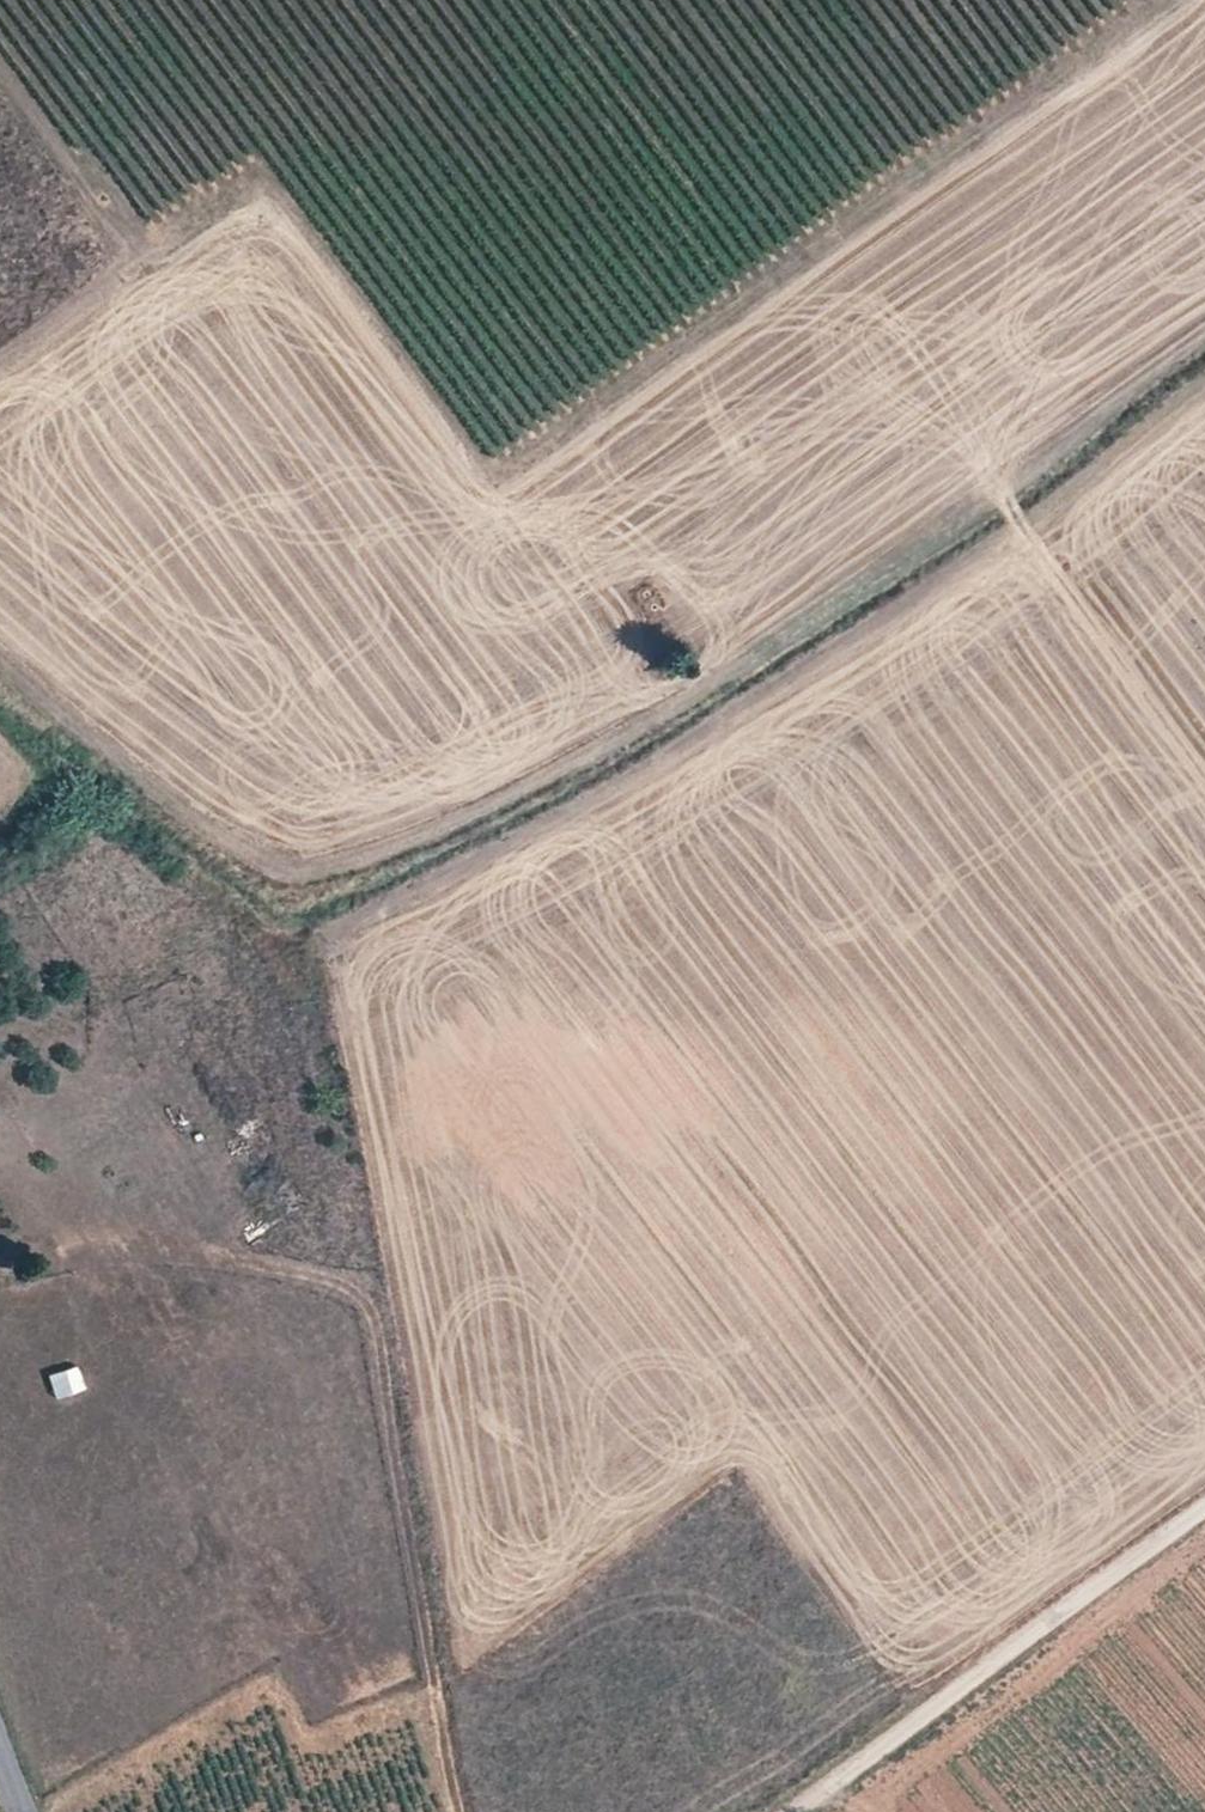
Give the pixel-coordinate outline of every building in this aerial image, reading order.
[(46,1369),(54,1394),(83,1385),(75,1360),(46,1369)]
